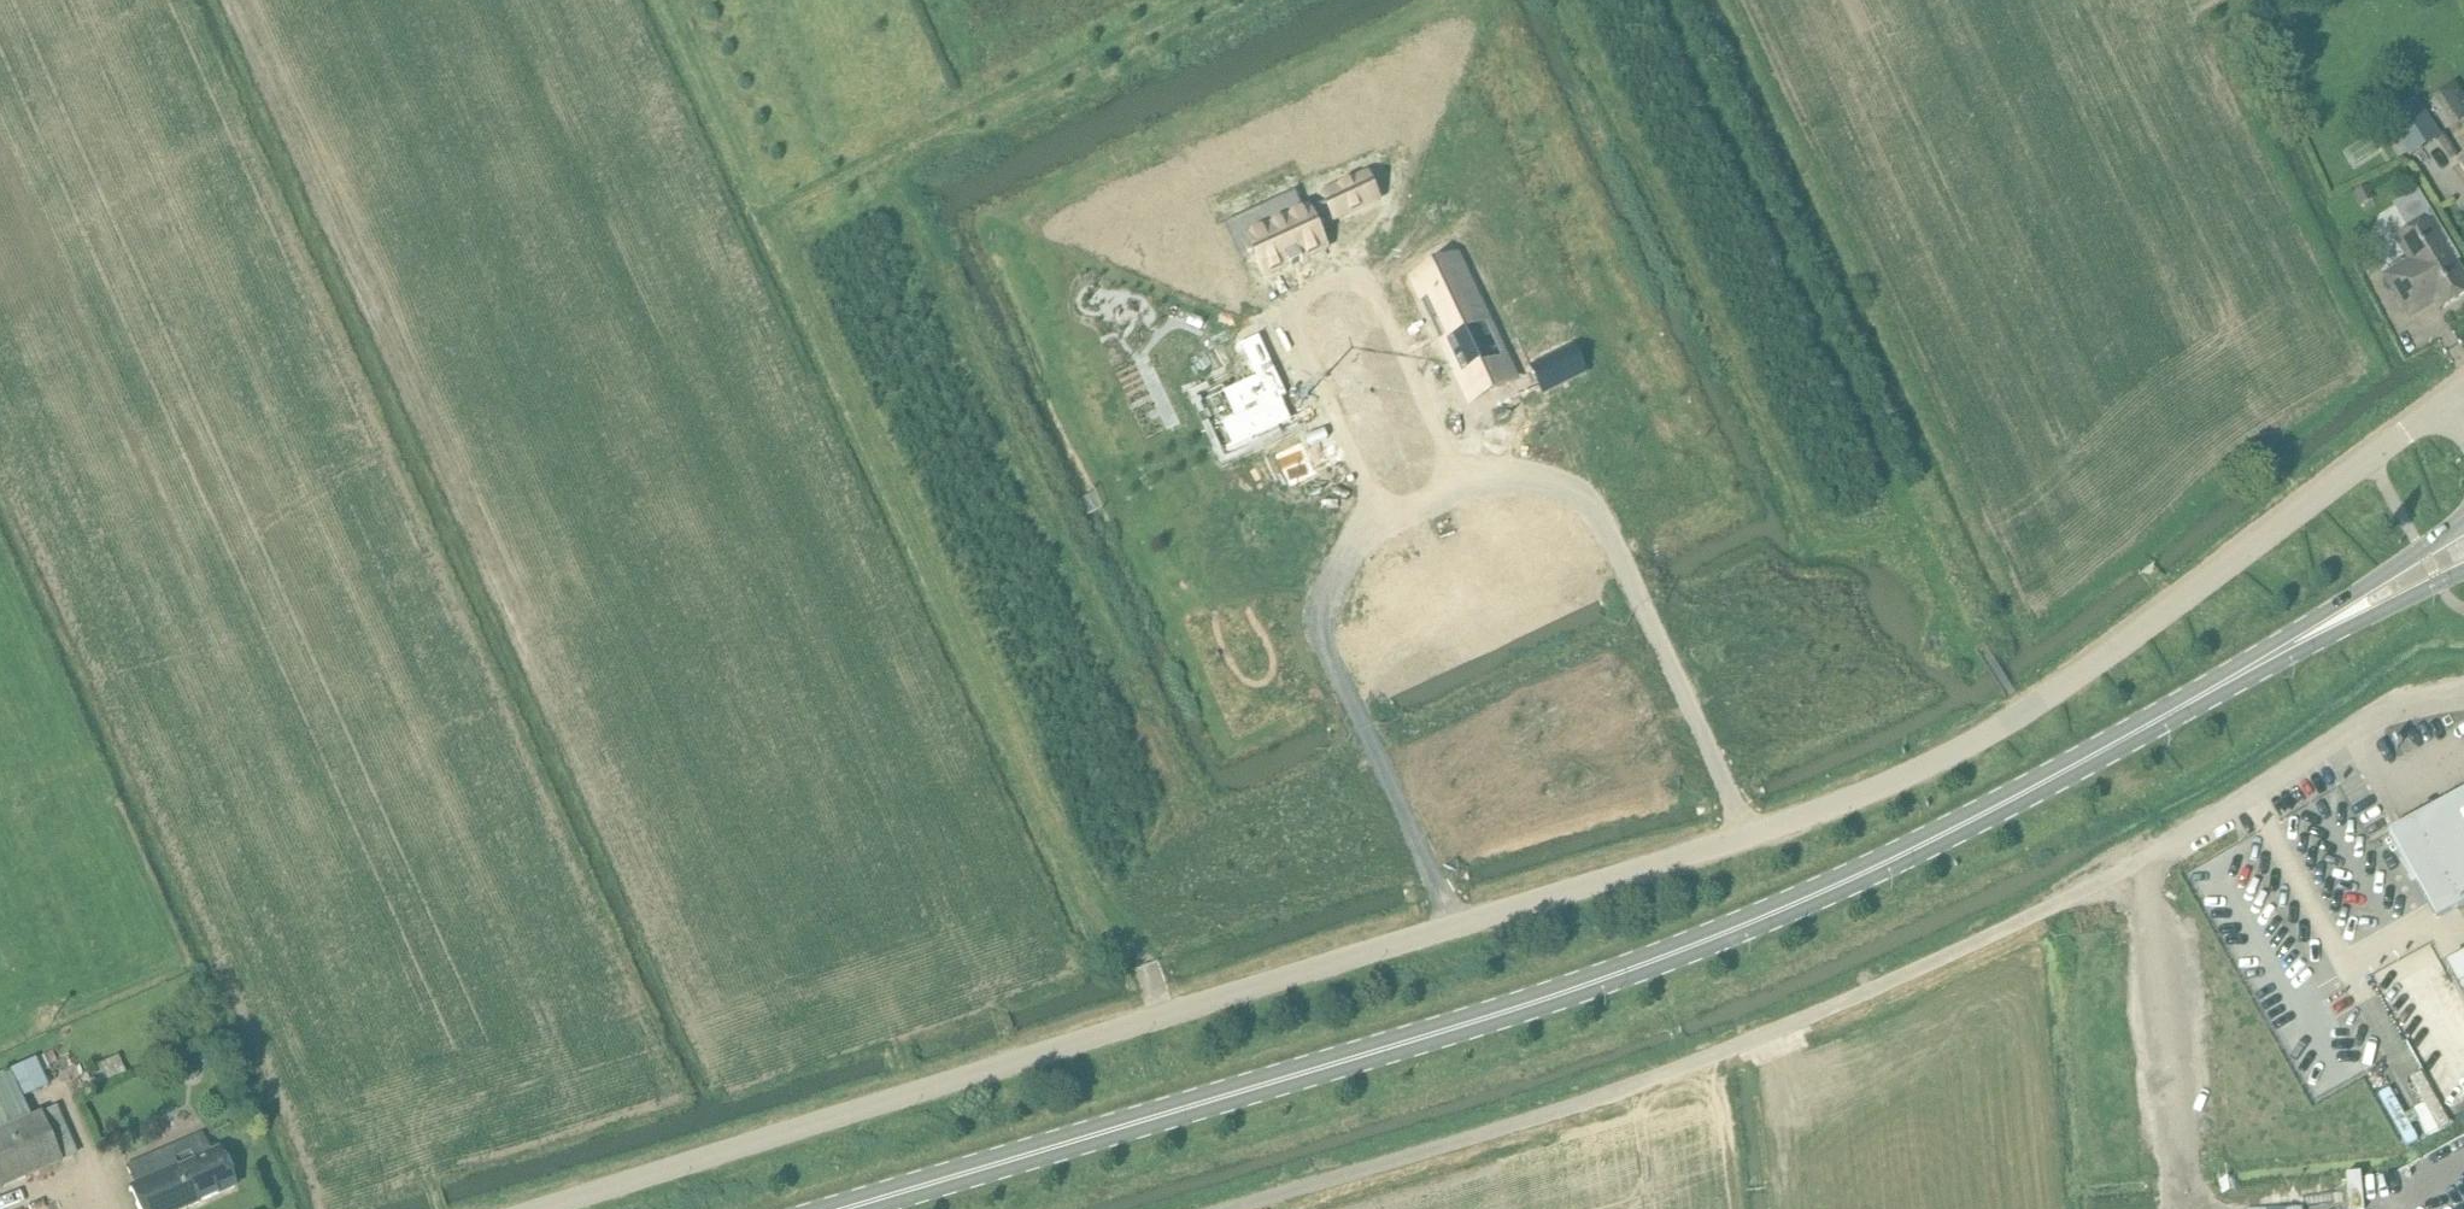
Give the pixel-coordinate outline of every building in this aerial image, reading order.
[(2439,92),(2459,122),(2463,119),(2463,96),(2455,82),(2439,92)] [(2387,121),(2411,159),(2441,140),(2417,102),(2387,121)] [(2370,138),(2348,152),(2355,164),(2378,151),(2370,138)] [(1295,193),(1260,209),(1268,226),(1247,235),(1256,257),(1266,277),(1327,249),(1316,225),(1334,217),(1335,220),(1379,200),(1367,174),(1323,194),(1327,202),(1309,210),(1308,208),(1303,210),(1295,193)] [(2410,230),(2395,239),(2409,263),(2406,265),(2401,264),(2392,269),(2391,273),(2386,276),(2409,316),(2416,312),(2412,305),(2430,295),(2438,309),(2463,295),(2463,276),(2456,262),(2460,259),(2435,216),(2410,230)] [(1428,253),(1404,262),(1460,383),(1502,363),(1457,266),(1438,274),(1428,253)] [(1282,399),(1287,396),(1259,336),(1236,346),(1238,350),(1243,348),(1256,377),(1223,392),(1235,417),(1222,423),(1232,445),(1225,448),(1227,452),(1293,422),(1282,399)] [(1558,337),(1517,356),(1526,377),(1567,357),(1558,337)] [(1276,453),(1292,486),(1317,474),(1301,441),(1276,453)] [(2389,832),(2436,919),(2463,904),(2463,791),(2389,832)] [(2463,1006),(2463,976),(2452,982),(2463,1006)] [(32,1120),(9,1070),(0,1074),(0,1189),(61,1162),(41,1116),(32,1120)] [(2440,1100),(2420,1105),(2427,1132),(2446,1127),(2440,1100)] [(137,1187),(130,1190),(138,1208),(184,1208),(235,1187),(220,1151),(213,1154),(204,1134),(128,1167),(137,1187)]
